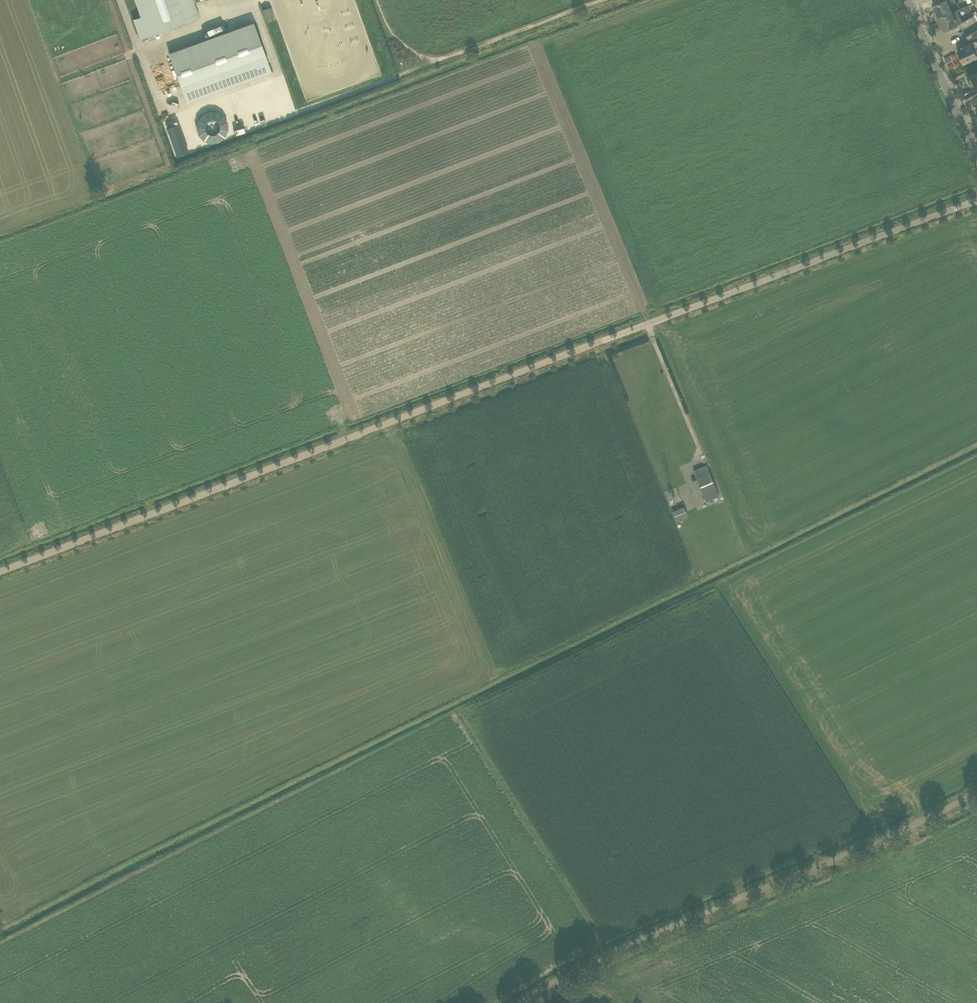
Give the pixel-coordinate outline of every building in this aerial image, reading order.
[(140,39),(200,18),(194,3),(201,0),(135,0),(141,16),(133,19),(140,39)] [(933,5),(939,18),(952,12),(946,0),(933,5)] [(261,8),(265,20),(273,18),(269,6),(261,8)] [(952,12),(939,18),(945,30),(960,23),(963,28),(976,21),(976,14),(963,21),(958,10),(952,12)] [(169,53),(187,103),(272,72),(254,22),(169,53)] [(970,40),(976,36),(976,23),(964,30),(970,40)] [(976,57),(976,40),(971,43),(971,42),(964,45),(965,48),(958,51),(963,63),(976,57)] [(968,75),(974,89),(976,88),(976,71),(968,75)] [(707,501),(720,495),(707,465),(694,471),(707,501)]
